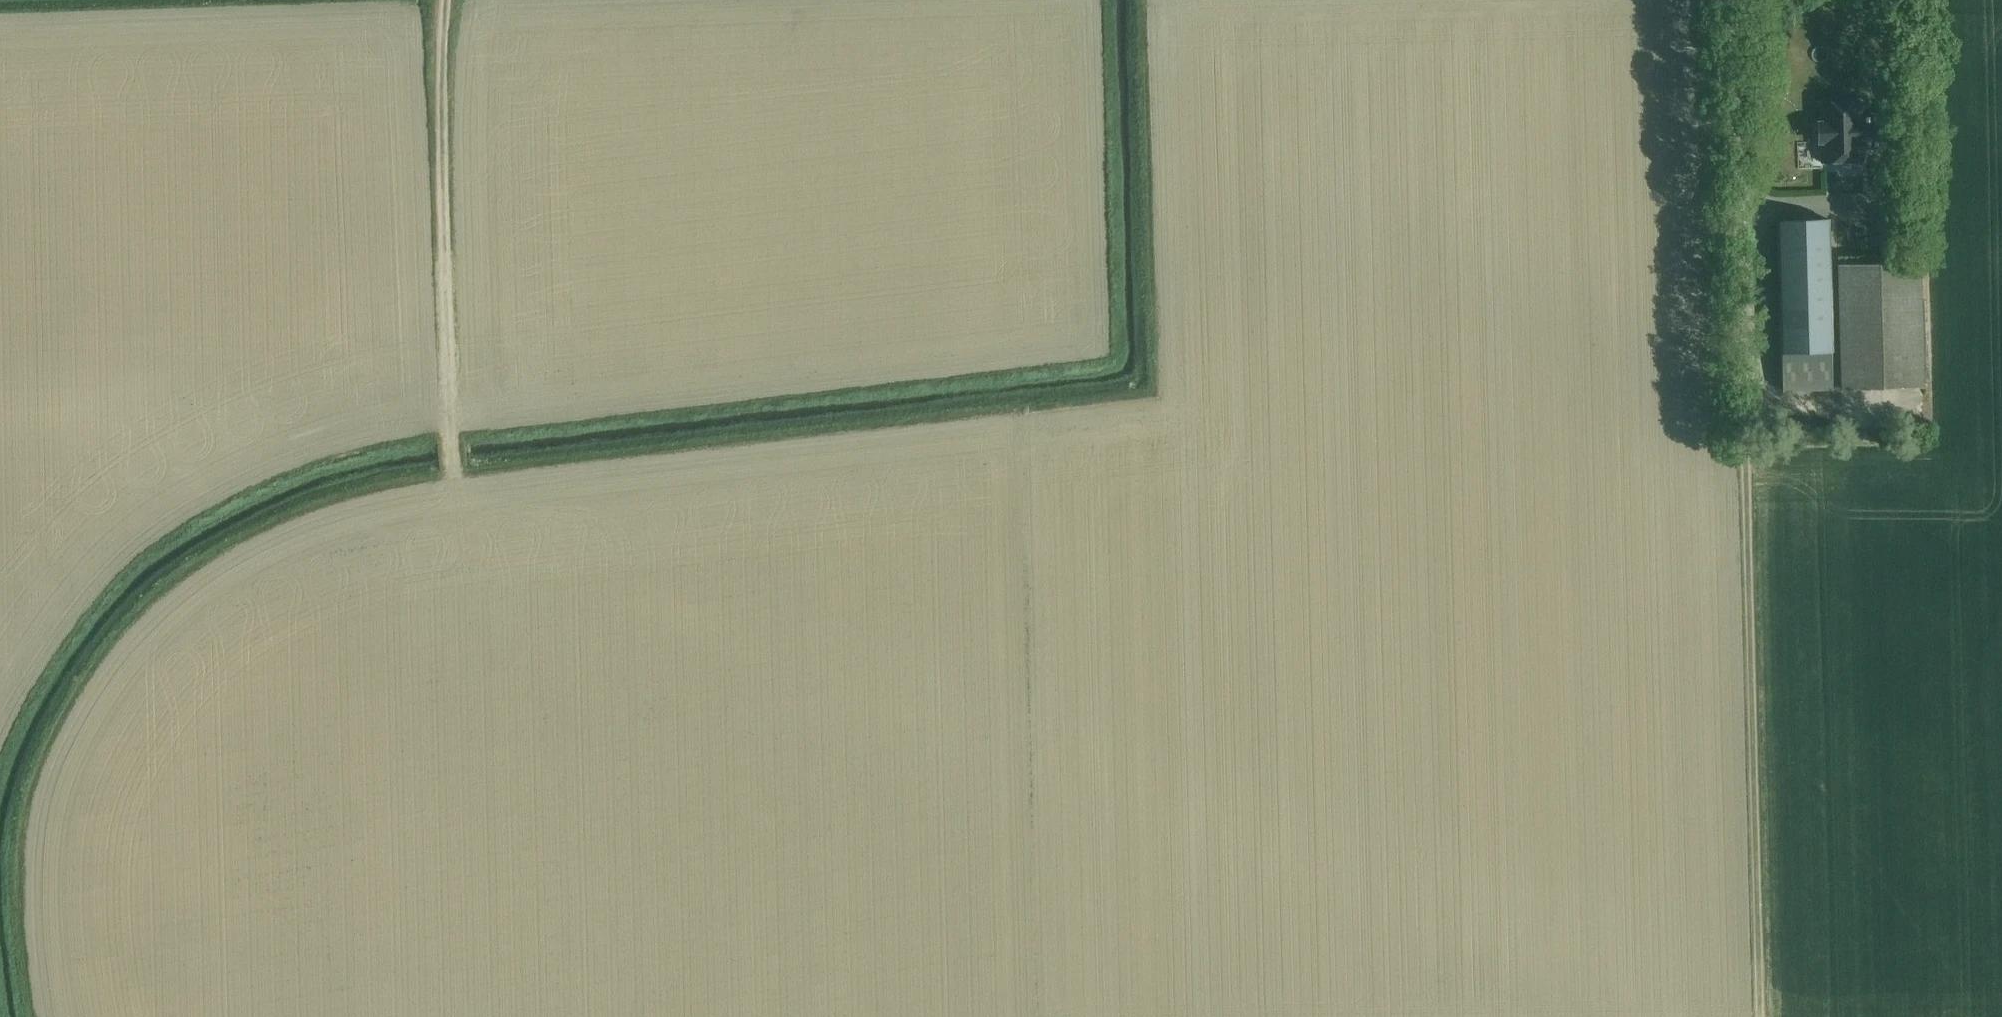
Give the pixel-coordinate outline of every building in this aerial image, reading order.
[(1861,118),(1861,102),(1841,102),(1838,99),(1826,99),(1823,103),(1821,103),(1821,123),(1817,123),(1818,143),(1822,143),(1822,163),(1862,162),(1862,148),(1892,147),(1891,115),(1865,115),(1865,117),(1861,118)] [(1879,218),(1880,263),(1895,262),(1894,217),(1879,218)] [(1833,351),(1829,219),(1777,221),(1781,353),(1783,390),(1832,388),(1831,351),(1833,351)] [(1838,267),(1841,389),(1923,387),(1919,265),(1838,267)]
